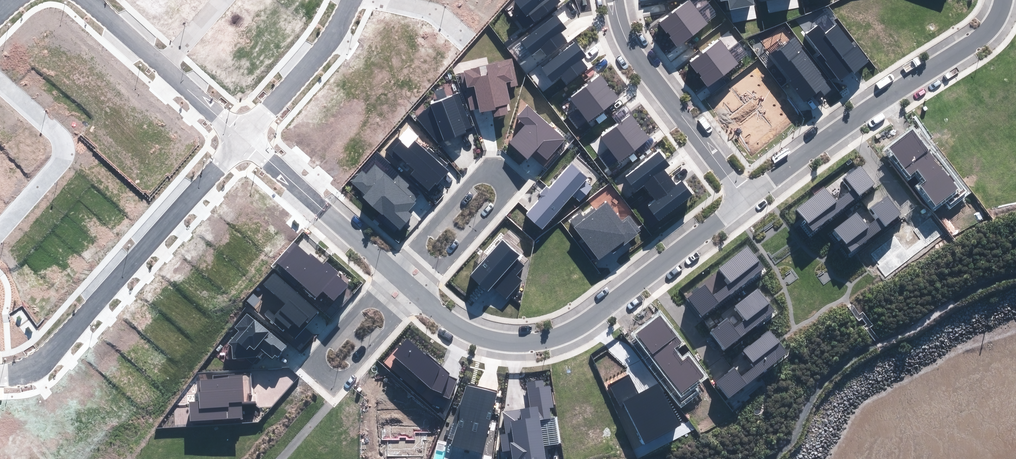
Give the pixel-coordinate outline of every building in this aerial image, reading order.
[(515,1),(533,23),(560,2),(559,0),(516,0),(515,1)] [(690,0),(659,24),(668,35),(699,11),(690,0)] [(753,0),(728,0),(730,10),(754,5),(753,0)] [(699,11),(668,35),(678,48),(709,24),(699,11)] [(555,15),(521,41),(532,55),(541,48),(547,56),(566,41),(560,33),(566,28),(555,15)] [(818,25),(806,35),(827,61),(826,62),(840,80),(852,71),(854,73),(869,62),(839,24),(825,34),(818,25)] [(782,45),(770,54),(806,100),(819,90),(824,95),(831,89),(827,84),(829,83),(794,39),(784,47),(782,45)] [(690,63),(699,75),(730,52),(720,40),(690,63)] [(576,42),(542,69),(553,82),(561,75),(568,83),(587,68),(581,60),(586,56),(576,42)] [(730,52),(699,75),(708,87),(739,63),(730,52)] [(512,60),(461,73),(470,110),(479,108),(480,112),(492,109),(494,116),(508,113),(506,104),(510,103),(507,89),(519,86),(512,60)] [(570,98),(580,110),(610,87),(600,75),(570,98)] [(619,98),(610,87),(580,110),(589,122),(619,98)] [(472,127),(458,93),(430,104),(431,106),(417,118),(437,143),(444,138),(472,127)] [(565,138),(528,106),(518,118),(526,125),(510,143),(528,159),(536,149),(547,158),(565,138)] [(630,114),(601,137),(611,150),(640,127),(630,114)] [(650,139),(640,127),(611,150),(621,162),(650,139)] [(958,189),(914,130),(890,148),(910,175),(918,168),(927,180),(921,184),(936,205),(958,189)] [(408,149),(396,138),(385,149),(399,162),(402,158),(416,170),(412,175),(428,190),(435,183),(437,184),(447,172),(444,168),(447,165),(429,148),(425,152),(414,142),(408,149)] [(651,194),(670,178),(664,170),(670,165),(659,152),(626,178),(637,191),(644,185),(651,194)] [(526,215),(542,229),(572,195),(579,201),(592,187),(585,181),(587,178),(571,164),(526,215)] [(363,171),(352,182),(366,194),(363,197),(400,230),(413,216),(408,211),(416,203),(413,201),(419,195),(398,176),(393,182),(375,166),(367,175),(363,171)] [(810,231),(873,185),(859,166),(842,179),(840,176),(794,210),(810,231)] [(676,185),(670,178),(651,194),(656,201),(648,207),(660,222),(693,195),(682,181),(676,185)] [(857,214),(834,230),(850,251),(901,214),(888,196),(872,208),(879,218),(867,228),(857,214)] [(621,221),(607,203),(596,211),(594,208),(583,217),(581,213),(570,221),(599,259),(611,251),(613,253),(641,232),(629,215),(621,221)] [(503,240),(470,275),(487,291),(492,286),(506,298),(522,281),(515,275),(523,266),(516,259),(520,255),(503,240)] [(296,244),(279,263),(317,297),(323,290),(333,300),(347,285),(337,275),(339,273),(327,263),(324,266),(311,254),(309,256),(296,244)] [(703,314),(761,270),(743,247),(703,278),(708,284),(690,297),(703,314)] [(318,311),(276,272),(265,284),(286,304),(275,316),(288,328),(293,323),(299,328),(306,319),(308,322),(318,311)] [(723,350),(773,311),(755,288),(732,306),(736,311),(709,332),(723,350)] [(286,346),(246,314),(235,327),(240,331),(230,344),(232,346),(233,359),(247,358),(253,363),(263,350),(275,360),(286,346)] [(661,316),(637,334),(682,393),(704,376),(689,356),(682,361),(673,349),(681,343),(661,316)] [(728,398),(786,354),(768,331),(728,361),(732,367),(715,381),(728,398)] [(393,354),(431,389),(436,390),(435,393),(449,399),(450,396),(458,381),(449,374),(408,338),(393,354)] [(213,380),(197,381),(198,402),(189,403),(190,421),(245,417),(242,374),(213,376),(213,380)] [(681,426),(658,383),(638,394),(629,376),(610,386),(620,404),(623,403),(646,445),(681,426)] [(527,382),(531,407),(504,411),(507,434),(501,435),(503,451),(512,450),(513,458),(548,458),(542,419),(550,418),(549,407),(554,407),(549,379),(527,382)] [(451,444),(483,453),(497,392),(467,385),(454,421),(459,424),(451,444)]
